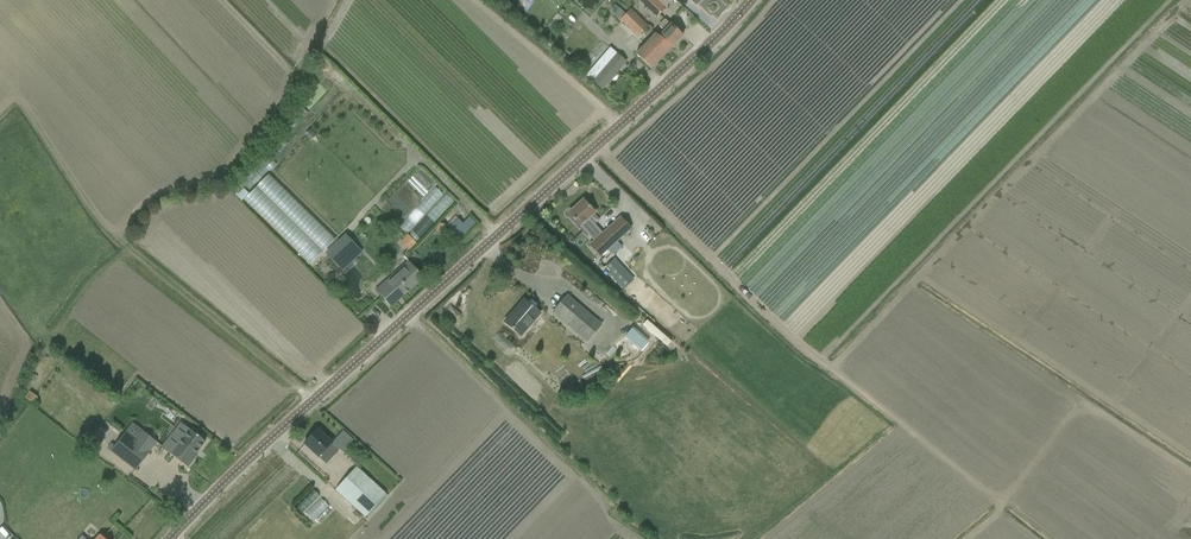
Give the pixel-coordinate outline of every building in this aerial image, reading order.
[(638,0),(657,18),(665,10),(654,0),(639,0),(638,0)] [(625,13),(619,8),(613,14),(637,37),(648,27),(630,9),(625,13)] [(562,14),(545,32),(553,39),(569,21),(562,14)] [(658,37),(671,48),(682,37),(674,28),(670,24),(669,25),(665,21),(659,26),(664,31),(658,37)] [(635,54),(643,61),(650,68),(651,69),(671,48),(658,37),(655,34),(635,54)] [(616,53),(591,82),(601,91),(626,62),(616,53)] [(309,131),(305,135),(310,140),(314,136),(309,131)] [(244,192),(242,201),(249,202),(251,193),(244,192)] [(630,229),(628,227),(620,218),(603,234),(588,218),(594,212),(583,200),(568,214),(579,226),(580,227),(581,225),(595,240),(589,246),(600,257),(630,229)] [(462,224),(454,232),(460,239),(475,223),(469,217),(462,224)] [(437,224),(435,232),(444,235),(446,227),(437,224)] [(407,234),(399,242),(408,250),(416,243),(407,234)] [(346,237),(326,256),(341,271),(361,253),(346,237)] [(604,258),(598,263),(603,268),(622,289),(630,283),(610,262),(609,263),(604,258)] [(376,290),(383,298),(391,307),(423,278),(415,269),(408,261),(376,290)] [(497,307),(502,312),(515,297),(510,292),(497,307)] [(553,312),(562,320),(587,341),(601,325),(567,296),(553,312)] [(511,314),(504,322),(513,330),(520,336),(540,313),(533,307),(524,300),(523,300),(524,301),(512,315),(511,314)] [(639,320),(617,345),(634,359),(636,357),(645,347),(656,335),(639,320)] [(29,392),(25,399),(33,405),(37,398),(29,392)] [(190,430),(171,454),(188,467),(196,457),(194,455),(205,442),(190,430)] [(318,458),(325,464),(338,449),(326,438),(317,430),(304,444),(318,458)] [(125,433),(110,452),(135,471),(157,442),(143,432),(136,441),(125,433)] [(365,517),(386,495),(355,467),(335,489),(365,517)] [(305,510),(319,523),(334,507),(319,495),(305,510)]
